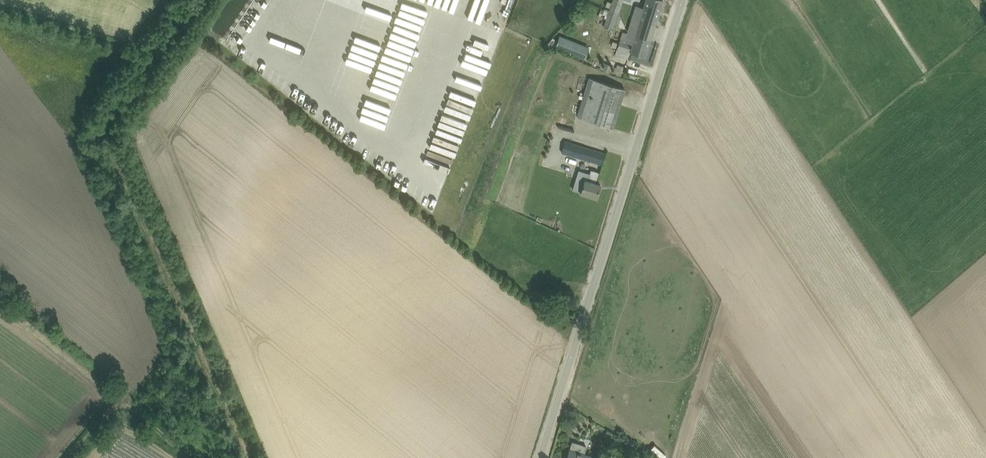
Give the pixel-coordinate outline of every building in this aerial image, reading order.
[(619,13),(623,0),(614,0),(610,10),(619,13)] [(644,7),(636,5),(635,9),(628,33),(651,40),(663,0),(646,0),(644,7)] [(604,26),(612,29),(619,13),(610,10),(604,26)] [(645,57),(651,40),(628,33),(623,31),(618,48),(631,52),(630,52),(645,57)] [(560,35),(559,37),(556,46),(584,58),(588,47),(560,35)] [(606,63),(603,70),(610,72),(612,65),(606,63)] [(625,89),(616,86),(589,78),(577,117),(613,128),(625,89)] [(430,122),(454,133),(459,124),(449,120),(448,123),(436,118),(441,109),(437,107),(430,122)] [(605,153),(566,140),(562,152),(601,165),(605,153)] [(599,172),(591,171),(590,173),(579,170),(573,189),(580,192),(597,197),(601,184),(596,182),(596,180),(598,173),(599,173),(599,172)] [(582,445),(573,442),(570,449),(569,449),(567,457),(599,457),(585,454),(587,446),(582,445)]
